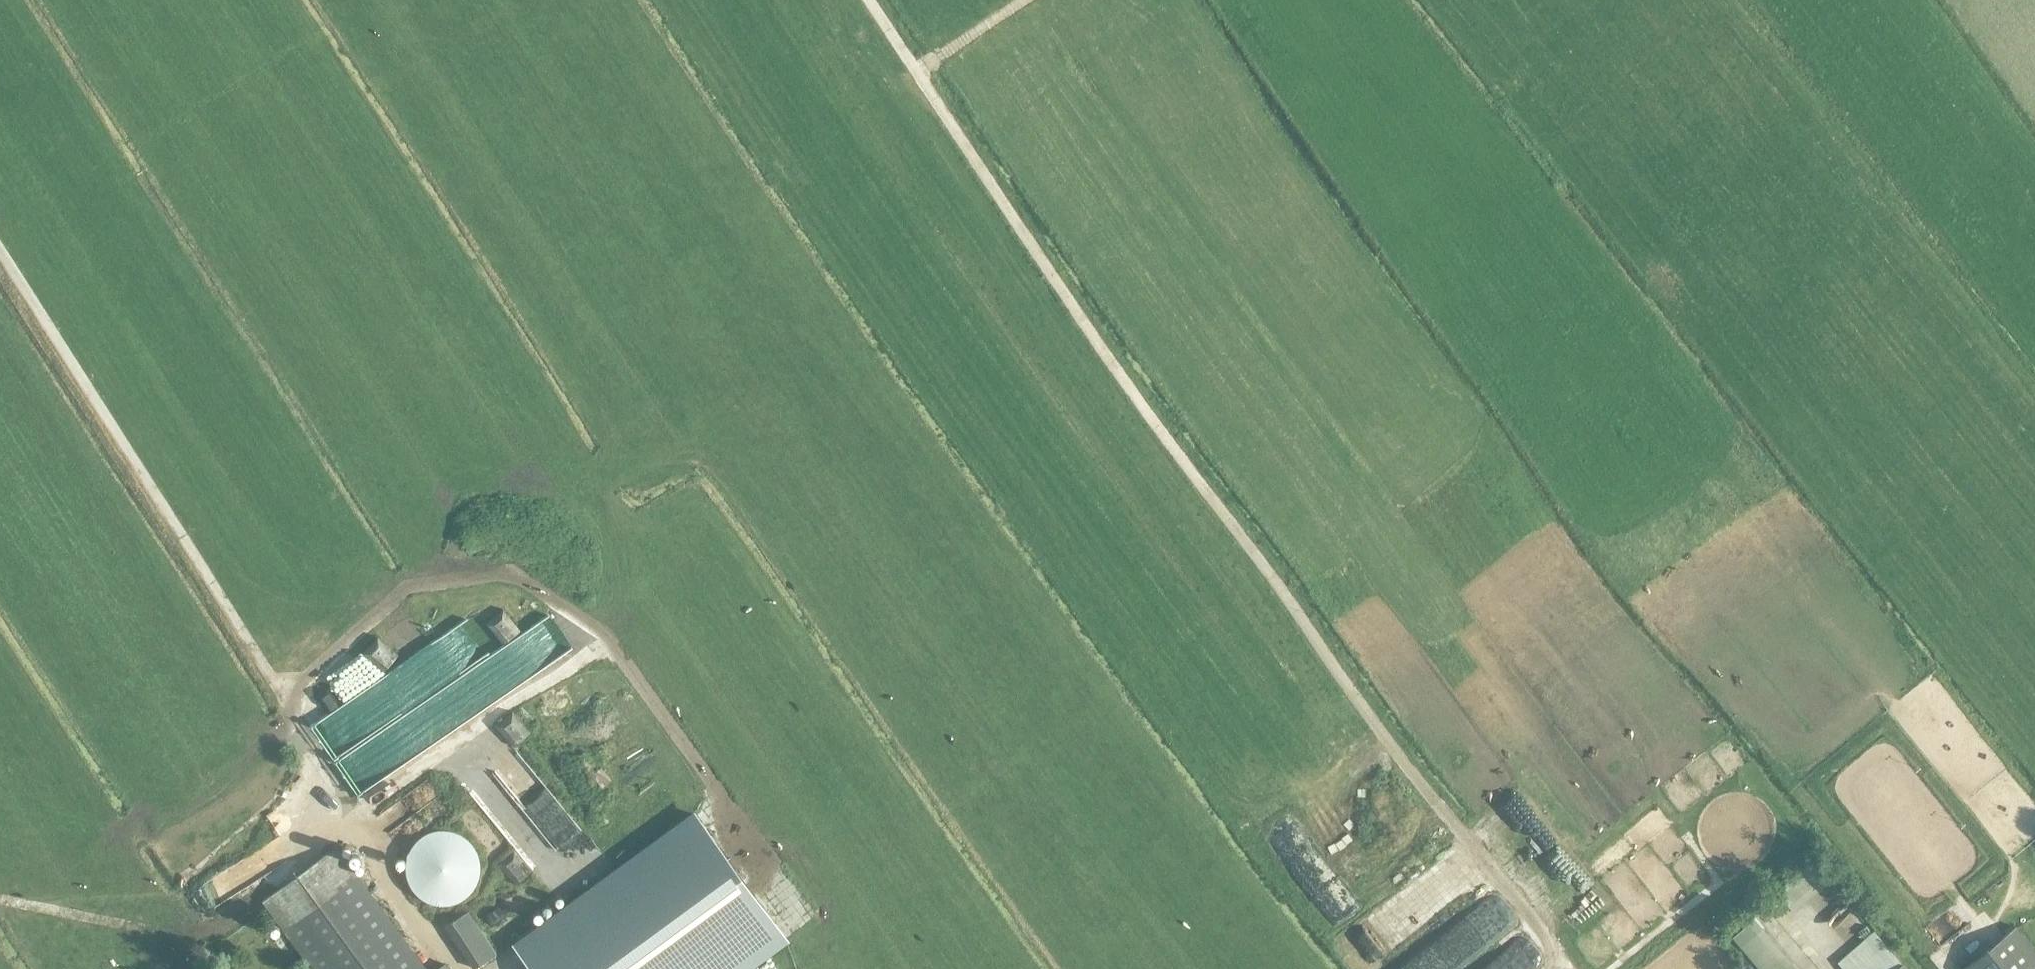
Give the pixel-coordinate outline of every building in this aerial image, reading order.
[(504,644),(519,632),(503,611),(488,622),(504,644)] [(472,616),(310,718),(333,753),(494,651),(472,616)] [(526,633),(334,754),(356,789),(548,668),(526,633)] [(382,670),(397,659),(381,637),(366,648),(382,670)] [(514,746),(529,735),(512,713),(498,725),(514,746)] [(586,841),(519,755),(497,773),(564,858),(586,841)] [(560,860),(493,774),(471,792),(538,877),(560,860)] [(789,940),(693,811),(513,942),(533,968),(749,968),(789,940)] [(482,866),(482,865),(482,858),(479,850),(476,844),(471,837),(463,831),(456,828),(448,826),(441,825),(434,826),(425,829),(419,833),(413,839),(408,846),(405,852),(403,859),(403,867),(404,876),(406,882),(412,890),(416,895),(423,900),(429,903),(436,904),(443,905),(451,904),(456,903),(462,900),(469,895),(474,889),(479,882),(481,876),(482,866)] [(332,846),(256,901),(305,968),(421,968),(332,846)] [(517,882),(532,871),(516,850),(501,861),(517,882)] [(1520,932),(1499,909),(1432,968),(1479,968),(1520,932)] [(1761,926),(1739,945),(1759,968),(1798,968),(1761,926)] [(2010,931),(1965,968),(2034,968),(2034,960),(2010,931)] [(1874,932),(1837,963),(1842,968),(1906,968),(1874,932)]
